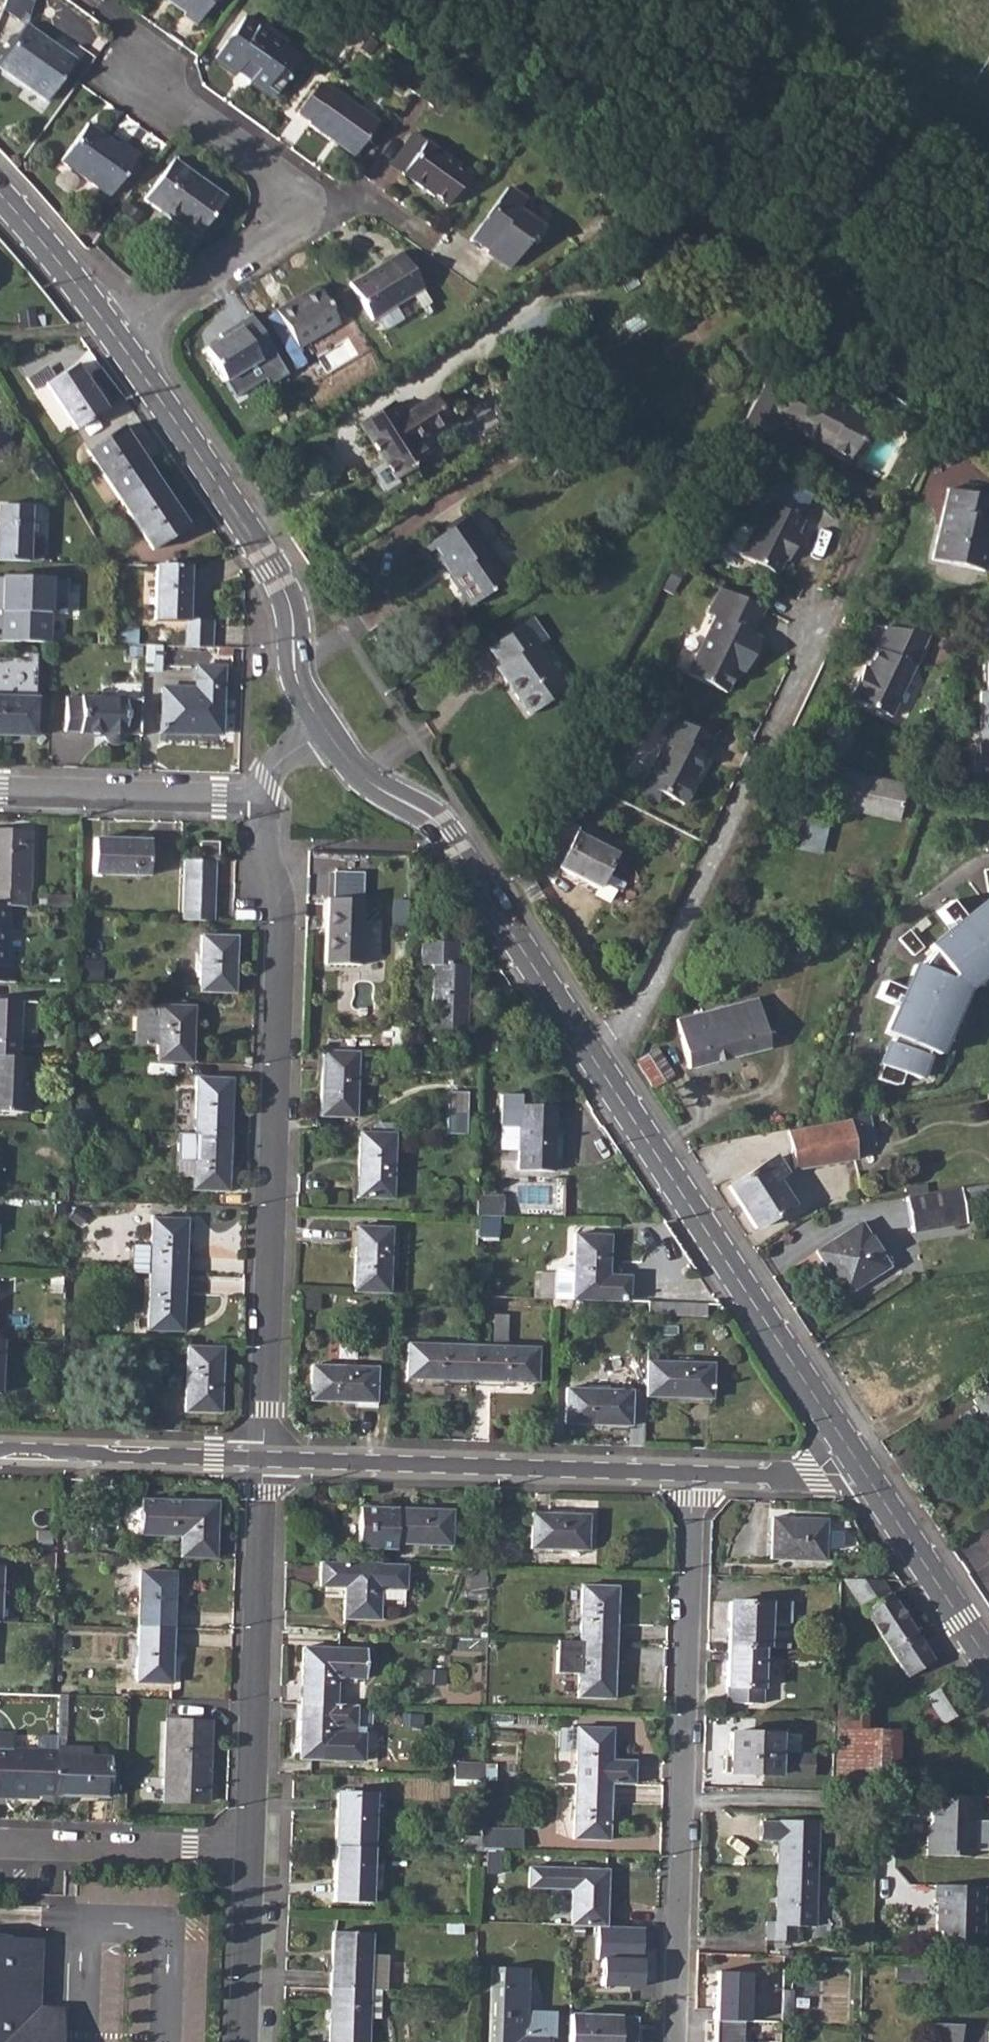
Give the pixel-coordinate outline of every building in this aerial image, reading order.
[(184,12),(181,15),(196,25),(214,0),(167,0),(184,12)] [(243,17),(215,57),(272,99),(300,57),(243,17)] [(0,61),(0,68),(45,100),(74,61),(26,25),(0,61)] [(430,74),(416,94),(432,105),(446,86),(430,74)] [(319,82),(296,113),(308,121),(307,123),(332,141),(335,137),(357,152),(379,122),(333,88),(331,90),(319,82)] [(86,124),(61,160),(109,196),(138,154),(119,140),(116,145),(86,124)] [(425,142),(403,173),(447,206),(470,175),(425,142)] [(172,160),(144,199),(198,237),(225,197),(172,160)] [(507,187),(472,237),(488,248),(487,251),(510,267),(528,243),(531,245),(543,229),(518,210),(526,200),(507,187)] [(400,252),(349,283),(372,318),(423,286),(400,252)] [(317,286),(277,310),(299,346),(339,322),(317,286)] [(424,289),(398,303),(405,315),(431,300),(424,289)] [(274,349),(251,313),(218,333),(221,338),(205,347),(225,379),(274,349)] [(47,382),(77,428),(105,409),(75,363),(47,382)] [(870,415),(796,380),(789,394),(776,421),(827,446),(825,449),(849,460),(870,415)] [(784,391),(763,382),(750,409),(771,419),(784,391)] [(393,402),(361,421),(396,476),(427,456),(416,439),(448,419),(434,396),(402,416),(393,402)] [(87,450),(119,499),(154,475),(121,427),(87,450)] [(154,475),(119,499),(152,549),(187,524),(154,475)] [(931,559),(982,569),(988,538),(988,497),(947,488),(931,559)] [(775,575),(781,561),(785,555),(789,557),(797,539),(793,537),(802,520),(762,500),(735,554),(775,575)] [(42,562),(42,538),(28,536),(29,506),(0,506),(0,560),(42,562)] [(466,515),(422,546),(437,568),(446,563),(448,564),(452,564),(454,563),(458,569),(452,574),(472,604),(508,579),(483,543),(485,541),(466,515)] [(157,565),(155,620),(187,621),(189,566),(157,565)] [(48,575),(0,573),(0,640),(47,642),(48,575)] [(764,609),(719,586),(706,612),(714,616),(686,672),(723,690),(734,670),(739,659),(748,664),(760,639),(752,633),(764,609)] [(532,616),(489,646),(501,663),(497,666),(530,714),(566,688),(538,646),(548,638),(532,616)] [(110,621),(109,644),(129,645),(129,629),(129,621),(110,621)] [(187,621),(186,646),(211,647),(212,621),(187,621)] [(866,681),(861,680),(851,700),(890,721),(934,638),(892,628),(871,671),(866,681)] [(160,646),(146,645),(145,671),(159,672),(160,646)] [(33,736),(36,659),(0,658),(0,735),(33,736)] [(984,663),(985,691),(977,691),(978,761),(988,761),(988,663),(984,663)] [(162,687),(161,732),(220,734),(222,667),(196,667),(195,688),(162,687)] [(66,698),(65,731),(79,731),(80,733),(104,734),(104,739),(105,742),(111,744),(114,744),(119,744),(122,741),(124,737),(126,698),(81,696),(80,698),(66,698)] [(646,785),(642,791),(644,795),(654,799),(658,799),(661,792),(683,802),(692,783),(690,781),(703,755),(701,754),(708,738),(668,718),(660,735),(666,737),(643,783),(646,785)] [(831,805),(899,819),(906,786),(838,771),(831,805)] [(797,811),(789,844),(822,852),(825,852),(833,819),(797,811)] [(560,820),(538,863),(557,873),(559,867),(599,886),(614,853),(576,834),(579,829),(560,820)] [(9,905),(28,906),(31,830),(0,829),(0,904),(9,905)] [(94,838),(93,874),(148,876),(150,840),(94,838)] [(200,840),(200,858),(217,859),(219,859),(219,841),(200,840)] [(185,858),(183,916),(215,918),(217,859),(200,858),(185,858)] [(980,867),(985,893),(988,892),(988,865),(980,867)] [(327,896),(326,962),(360,963),(363,872),(337,872),(335,897),(327,896)] [(988,906),(985,902),(964,919),(949,901),(938,911),(951,930),(929,945),(932,949),(920,967),(916,965),(904,990),(912,992),(905,1009),(897,1007),(887,1031),(894,1036),(889,1049),(885,1048),(882,1063),(883,1065),(878,1079),(893,1085),(901,1084),(905,1073),(928,1051),(937,1054),(963,992),(988,972),(988,905),(988,906)] [(5,981),(9,905),(0,904),(0,980),(5,981)] [(910,930),(899,938),(913,956),(924,948),(910,930)] [(201,935),(200,990),(234,992),(236,936),(201,935)] [(421,941),(421,964),(433,965),(431,1027),(465,1029),(468,964),(456,964),(457,942),(421,941)] [(757,998),(677,1018),(689,1066),(769,1045),(757,998)] [(18,1055),(20,1000),(0,1000),(0,1054),(18,1055)] [(158,1042),(157,1060),(191,1061),(193,1005),(137,1004),(136,1042),(158,1042)] [(356,1050),(323,1050),(321,1114),(354,1115),(356,1050)] [(0,1054),(0,1109),(29,1109),(31,1055),(18,1055),(0,1054)] [(197,1076),(195,1133),(229,1134),(231,1077),(197,1076)] [(466,1134),(468,1091),(447,1091),(445,1133),(466,1134)] [(519,1103),(518,1169),(554,1170),(554,1104),(519,1103)] [(868,1114),(848,1117),(848,1119),(789,1130),(796,1168),(854,1157),(853,1148),(872,1144),(868,1114)] [(395,1131),(360,1130),(358,1197),(392,1198),(395,1131)] [(229,1134),(195,1133),(177,1132),(177,1161),(194,1162),(194,1176),(193,1190),(227,1190),(229,1134)] [(775,1156),(730,1185),(756,1227),(792,1204),(777,1179),(787,1174),(775,1156)] [(960,1187),(907,1196),(913,1231),(966,1221),(960,1187)] [(477,1195),(476,1215),(503,1216),(503,1195),(477,1195)] [(151,1217),(150,1274),(184,1275),(186,1219),(151,1217)] [(816,1249),(833,1275),(843,1270),(855,1289),(889,1267),(860,1222),(816,1249)] [(356,1226),(354,1291),(389,1292),(391,1227),(356,1226)] [(555,1280),(555,1298),(627,1300),(628,1276),(608,1275),(609,1235),(575,1234),(574,1280),(555,1280)] [(184,1275),(150,1274),(148,1330),(182,1331),(184,1275)] [(648,1301),(648,1314),(706,1316),(706,1303),(648,1301)] [(493,1314),(492,1341),(506,1341),(507,1314),(493,1314)] [(407,1377),(472,1380),(472,1345),(408,1343),(407,1377)] [(472,1345),(472,1380),(536,1382),(537,1347),(472,1345)] [(221,1347),(188,1346),(186,1411),(220,1411),(221,1347)] [(647,1362),(646,1396),(711,1397),(712,1364),(647,1362)] [(312,1366),(311,1400),(375,1402),(377,1367),(312,1366)] [(567,1389),(566,1423),(630,1426),(631,1390),(567,1389)] [(182,1535),(181,1558),(214,1559),(216,1503),(142,1500),(141,1534),(182,1535)] [(360,1508),(358,1549),(396,1550),(397,1544),(451,1546),(451,1511),(360,1508)] [(532,1513),(531,1548),(587,1550),(588,1516),(532,1513)] [(772,1519),(771,1558),(824,1560),(825,1520),(772,1519)] [(381,1564),(346,1562),(321,1562),(320,1587),(345,1588),(344,1619),(379,1620),(379,1606),(404,1607),(405,1598),(406,1565),(381,1564)] [(140,1570),(139,1626),(173,1627),(175,1572),(140,1570)] [(881,1580),(844,1578),(890,1648),(907,1675),(931,1659),(881,1580)] [(582,1585),(580,1641),(615,1642),(617,1586),(582,1585)] [(14,1623),(14,1604),(0,1602),(0,1622),(14,1623)] [(730,1603),(729,1647),(763,1647),(789,1648),(790,1605),(730,1603)] [(139,1626),(137,1681),(171,1682),(173,1627),(139,1626)] [(615,1642),(580,1641),(579,1696),(613,1697),(615,1642)] [(304,1647),(302,1702),(337,1704),(337,1676),(364,1676),(365,1650),(304,1647)] [(763,1647),(729,1647),(728,1702),(762,1704),(763,1647)] [(926,1696),(932,1705),(943,1722),(964,1708),(948,1683),(926,1696)] [(337,1704),(302,1702),(301,1757),(364,1760),(365,1734),(354,1734),(355,1705),(337,1704)] [(898,1770),(901,1728),(867,1726),(868,1706),(841,1704),(837,1765),(898,1770)] [(167,1720),(165,1800),(208,1802),(210,1721),(167,1720)] [(577,1725),(575,1782),(610,1784),(636,1785),(637,1761),(611,1759),(612,1727),(577,1725)] [(732,1731),(731,1772),(814,1776),(815,1754),(780,1753),(781,1733),(732,1731)] [(57,1751),(55,1796),(107,1798),(109,1757),(88,1756),(89,1746),(57,1745),(57,1751)] [(55,1796),(57,1751),(0,1750),(0,1796),(27,1798),(27,1795),(55,1796)] [(610,1784),(575,1782),(574,1839),(609,1839),(610,1784)] [(338,1792),(336,1845),(372,1846),(373,1794),(338,1792)] [(983,1797),(933,1795),(931,1836),(927,1836),(926,1855),(974,1857),(976,1814),(981,1814),(983,1797)] [(779,1841),(778,1871),(815,1873),(817,1821),(778,1820),(778,1821),(759,1821),(758,1840),(779,1841)] [(481,1837),(481,1851),(522,1852),(523,1833),(481,1830),(481,1837)] [(464,1837),(464,1850),(481,1851),(481,1837),(464,1837)] [(372,1846),(336,1845),(335,1901),(371,1902),(372,1846)] [(573,1885),(571,1926),(572,1926),(599,1927),(606,1927),(607,1869),(530,1866),(530,1884),(573,1885)] [(815,1873),(778,1871),(776,1924),(764,1923),(764,1940),(793,1941),(794,1927),(813,1928),(815,1873)] [(984,1886),(935,1884),(935,1902),(939,1902),(940,1903),(940,1916),(938,1916),(937,1932),(942,1933),(942,1947),(973,1949),(976,1945),(982,1942),(984,1886)] [(645,1928),(606,1927),(599,1927),(599,1958),(603,1958),(603,1985),(643,1986),(645,1928)] [(334,1933),(332,1989),(381,1990),(387,1991),(388,1955),(372,1954),(373,1934),(334,1933)] [(37,2007),(40,1939),(0,1938),(0,2041),(36,2041),(37,2007)] [(492,2041),(545,2041),(545,2038),(552,2038),(552,2016),(525,2014),(526,1970),(494,1969),(492,2041)] [(720,1971),(717,2021),(744,2022),(754,2022),(755,1972),(720,1971)] [(332,1989),(331,2041),(368,2041),(369,2019),(380,2020),(381,1990),(332,1989)] [(792,1990),(782,1990),(781,2025),(791,2025),(792,1990)] [(570,2041),(636,2041),(636,2017),(570,2015),(570,2041)] [(744,2022),(717,2021),(716,2041),(743,2041),(744,2022)] [(935,2041),(963,2041),(964,2023),(935,2022),(935,2041)]
